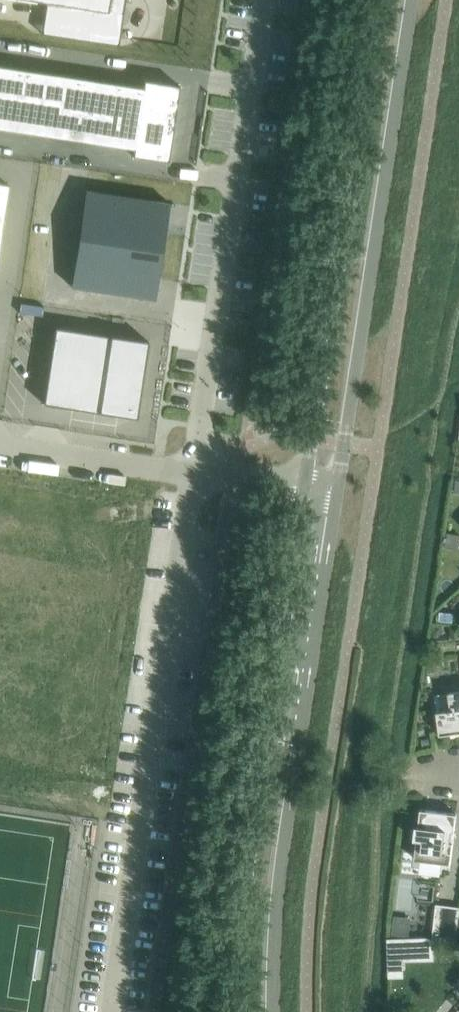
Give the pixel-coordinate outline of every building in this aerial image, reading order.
[(46,2),(67,5),(67,8),(80,10),(80,7),(108,11),(110,0),(32,0),(46,2)] [(5,66),(1,91),(21,94),(25,69),(5,66)] [(25,69),(21,94),(41,97),(45,72),(25,69)] [(45,72),(41,97),(61,100),(64,75),(45,72)] [(61,100),(59,112),(79,115),(84,78),(64,75),(61,100)] [(84,78),(79,115),(99,118),(104,81),(103,81),(84,78)] [(143,87),(141,99),(177,105),(180,85),(144,80),(143,87)] [(104,81),(99,118),(118,121),(124,84),(104,81)] [(124,84),(118,121),(137,124),(138,118),(141,99),(143,87),(124,84)] [(0,101),(0,128),(16,130),(21,94),(1,91),(0,101)] [(21,94),(16,130),(36,133),(41,97),(21,94)] [(41,97),(36,133),(55,136),(59,112),(61,100),(41,97)] [(141,99),(138,118),(174,123),(177,105),(141,99)] [(59,112),(55,136),(75,139),(79,115),(59,112)] [(79,115),(75,139),(95,142),(99,118),(79,115)] [(99,118),(95,142),(115,145),(118,121),(99,118)] [(137,124),(135,136),(171,141),(174,123),(138,118),(137,124)] [(118,121),(115,145),(134,148),(135,136),(137,124),(118,121)] [(134,148),(132,155),(168,161),(171,141),(135,136),(134,148)] [(7,199),(9,185),(0,183),(0,198),(7,199)] [(86,190),(71,286),(155,298),(170,202),(86,190)] [(55,327),(43,403),(137,417),(149,341),(55,327)] [(439,611),(438,621),(452,622),(452,612),(439,611)] [(442,625),(431,626),(432,637),(438,636),(442,631),(442,625)] [(449,693),(451,710),(437,712),(440,735),(458,732),(458,691),(449,693)] [(417,839),(415,859),(451,863),(453,843),(451,842),(452,831),(455,832),(457,814),(421,809),(419,827),(417,826),(415,839),(417,839)] [(458,914),(458,906),(436,904),(432,937),(456,937),(457,934),(458,919),(458,914)]
